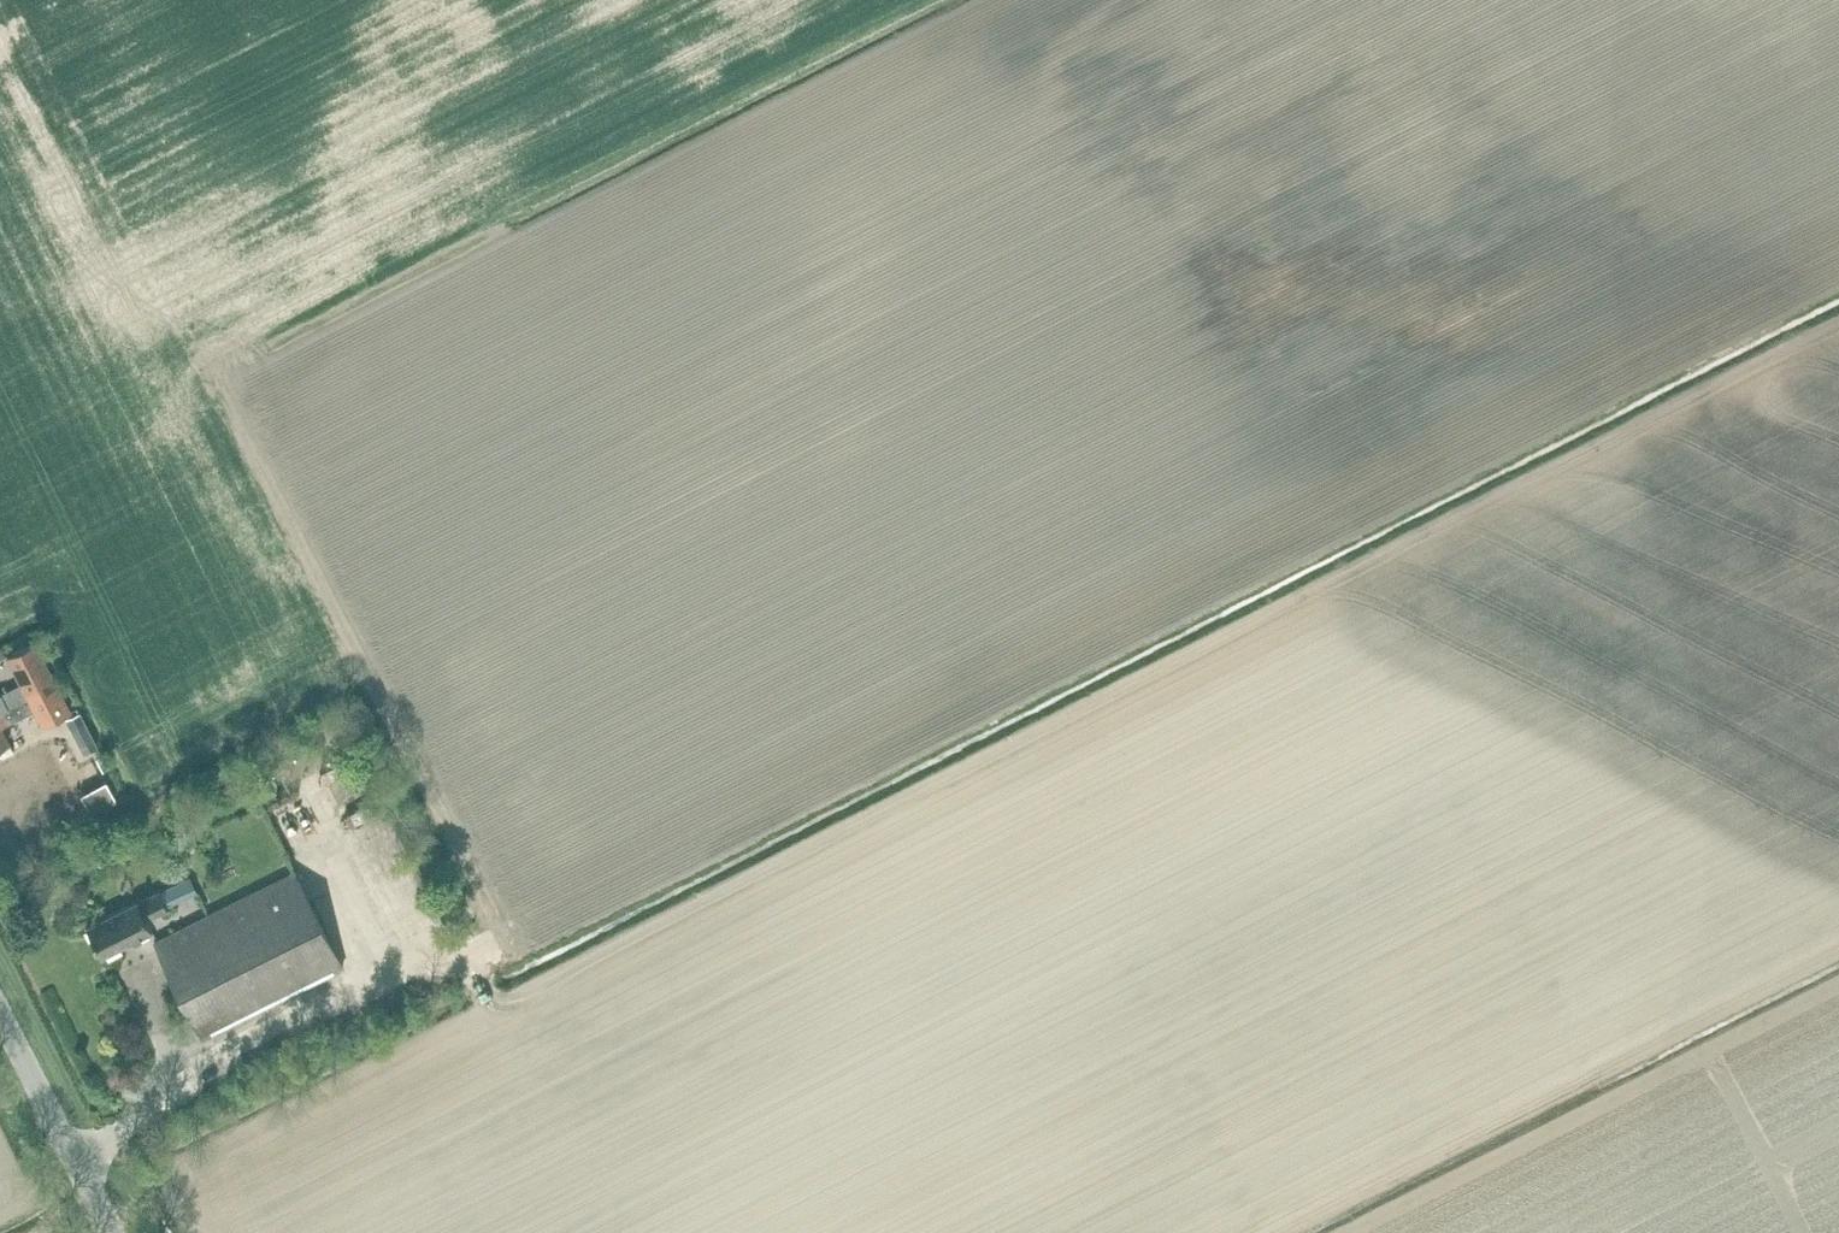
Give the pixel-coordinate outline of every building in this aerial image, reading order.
[(58,682),(36,642),(7,656),(20,683),(0,694),(0,713),(58,682)] [(0,713),(0,748),(13,741),(5,726),(35,710),(44,727),(73,711),(58,682),(0,713)] [(79,711),(66,717),(72,727),(81,746),(94,739),(79,711)] [(158,941),(204,1036),(346,966),(298,870),(158,941)] [(88,926),(102,954),(154,929),(149,920),(169,910),(161,892),(88,926)]
